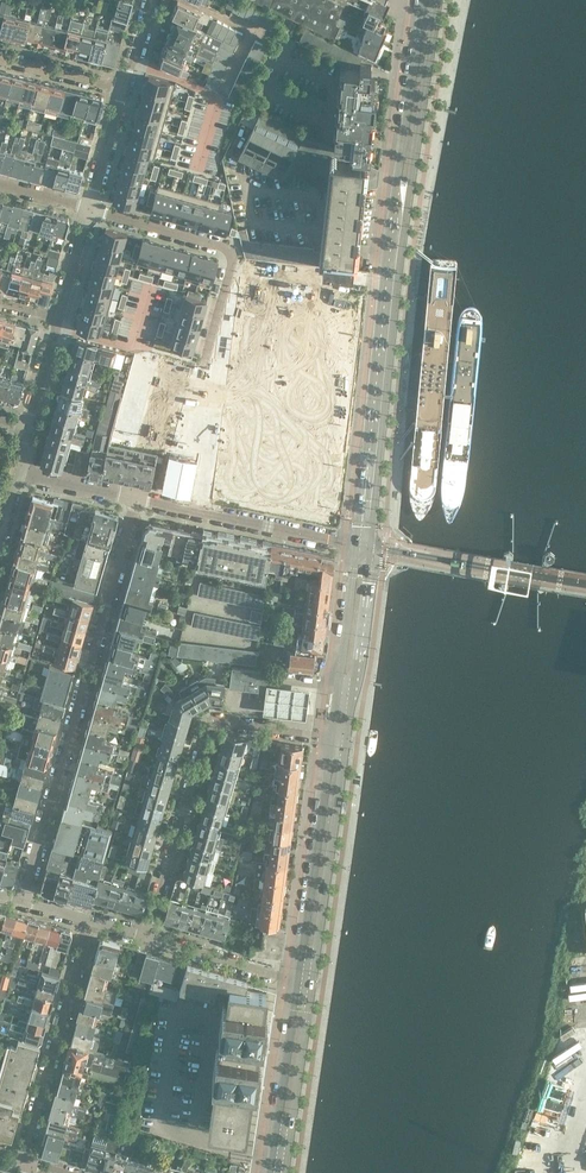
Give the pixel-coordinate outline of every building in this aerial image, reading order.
[(114,16),(124,19),(127,20),(133,0),(119,0),(114,16)] [(171,15),(176,18),(197,28),(201,29),(204,22),(209,25),(212,19),(213,17),(178,0),(171,15)] [(232,11),(238,14),(244,1),(243,0),(237,0),(235,5),(233,9),(232,11)] [(283,14),(307,25),(311,27),(330,36),(335,24),(341,11),(346,0),(255,0),(283,14)] [(341,11),(347,13),(352,1),(349,0),(346,0),(341,11)] [(366,7),(384,15),(389,2),(386,0),(385,0),(349,0),(352,1),(366,7)] [(0,27),(0,34),(11,37),(17,16),(9,14),(12,3),(7,1),(4,12),(0,27)] [(244,1),(238,14),(244,17),(250,4),(244,1)] [(250,4),(244,17),(250,20),(257,7),(250,4)] [(17,16),(11,37),(24,40),(30,19),(33,8),(27,6),(24,18),(17,16)] [(30,19),(24,40),(25,40),(32,42),(37,44),(47,7),(41,6),(38,21),(30,19)] [(47,7),(37,44),(42,45),(42,44),(50,46),(56,26),(48,24),(52,8),(47,7)] [(257,7),(250,20),(256,23),(263,10),(257,7)] [(366,7),(364,11),(366,13),(363,21),(368,23),(384,29),(385,28),(384,27),(386,22),(382,20),(383,20),(382,19),(384,15),(366,7)] [(263,10),(256,23),(263,25),(269,13),(263,10)] [(341,11),(335,24),(343,27),(348,14),(347,13),(341,11)] [(269,13),(263,25),(269,28),(275,16),(269,13)] [(56,26),(50,46),(63,50),(69,29),(60,27),(61,23),(62,23),(64,16),(58,14),(56,26)] [(275,16),(269,28),(275,31),(281,18),(275,16)] [(127,22),(124,21),(112,18),(110,25),(124,30),(127,22)] [(176,18),(171,29),(216,50),(221,39),(201,29),(197,28),(176,18)] [(69,29),(63,50),(71,52),(76,53),(82,32),(84,24),(84,21),(79,20),(76,31),(69,29)] [(217,20),(211,33),(217,36),(223,23),(217,20)] [(82,32),(76,53),(81,55),(81,54),(88,56),(88,57),(94,35),(86,33),(89,22),(85,21),(84,24),(82,32)] [(223,23),(217,36),(223,39),(230,26),(223,23)] [(363,35),(381,43),(387,30),(384,29),(368,23),(363,35)] [(311,27),(307,25),(298,43),(345,65),(344,75),(342,75),(340,88),(342,88),(342,94),(340,94),(338,107),(340,107),(340,113),(338,112),(336,125),(338,126),(337,131),(335,131),(334,145),(353,146),(352,153),(367,155),(367,148),(370,148),(371,135),(369,135),(370,129),(372,129),(373,116),(371,116),(372,110),(374,110),(375,98),(373,97),(374,91),(376,92),(377,79),(370,78),(371,65),(361,64),(361,56),(309,31),(311,27)] [(343,28),(336,25),(332,35),(339,39),(343,28)] [(94,35),(88,57),(101,60),(108,34),(110,30),(97,26),(94,35)] [(230,42),(236,30),(230,26),(223,39),(230,42)] [(171,29),(166,41),(187,51),(206,59),(212,62),(216,50),(171,29)] [(243,33),(236,30),(230,42),(236,45),(243,33)] [(108,34),(101,60),(114,63),(121,42),(112,40),(113,35),(108,34)] [(358,50),(360,51),(375,58),(375,57),(376,57),(380,49),(379,49),(381,43),(363,35),(364,36),(358,50)] [(223,40),(220,46),(233,52),(236,45),(223,40)] [(255,40),(252,46),(265,53),(268,46),(255,40)] [(163,46),(161,52),(184,63),(187,51),(166,41),(165,45),(163,46)] [(220,46),(217,53),(230,58),(233,52),(220,46)] [(252,46),(249,53),(262,59),(265,53),(252,46)] [(161,59),(159,64),(165,66),(165,67),(185,77),(187,72),(182,70),(184,63),(161,52),(160,57),(161,59)] [(217,53),(214,59),(227,65),(230,58),(217,53)] [(249,53),(246,59),(259,65),(262,59),(249,53)] [(206,59),(201,71),(208,75),(209,72),(212,66),(211,66),(213,62),(212,62),(206,59)] [(213,62),(211,66),(212,66),(224,71),(227,65),(214,59),(213,62)] [(246,59),(243,65),(256,72),(259,65),(246,59)] [(243,65),(240,72),(253,78),(256,72),(243,65)] [(212,66),(209,72),(221,78),(224,71),(212,66)] [(7,95),(12,74),(0,71),(0,93),(7,95)] [(208,75),(207,79),(208,80),(218,84),(221,78),(209,72),(208,75)] [(240,72),(237,78),(250,84),(253,78),(240,72)] [(12,74),(7,95),(6,100),(11,101),(13,96),(20,98),(25,77),(12,74)] [(193,77),(189,75),(188,78),(204,85),(207,80),(198,76),(193,77)] [(148,76),(145,89),(172,97),(175,84),(148,76)] [(31,107),(38,81),(25,77),(20,98),(18,104),(31,107)] [(237,78),(234,85),(247,91),(250,84),(237,78)] [(208,80),(205,86),(216,91),(218,84),(208,80)] [(38,81),(31,107),(44,110),(46,105),(51,84),(38,81)] [(51,84),(46,105),(44,110),(57,114),(57,113),(59,108),(64,87),(51,84)] [(234,85),(231,91),(243,97),(247,91),(234,85)] [(72,111),(77,91),(64,87),(59,108),(57,113),(70,116),(72,111)] [(145,89),(141,101),(168,109),(172,97),(145,89)] [(77,91),(72,111),(70,116),(78,118),(77,122),(82,123),(83,120),(85,114),(90,94),(77,91)] [(228,97),(228,98),(240,104),(243,97),(231,91),(228,97)] [(90,94),(85,114),(83,120),(97,123),(103,100),(102,97),(90,94)] [(141,101),(138,114),(165,121),(168,109),(141,101)] [(304,133),(260,113),(239,158),(282,178),(291,183),(295,175),(330,192),(323,250),(314,250),(314,247),(249,240),(246,228),(240,229),(241,229),(238,230),(245,257),(352,269),(352,265),(353,265),(361,196),(377,187),(379,170),(335,148),(304,133)] [(138,114),(134,126),(161,134),(165,121),(138,114)] [(15,118),(13,124),(21,127),(23,120),(15,118)] [(28,120),(26,128),(39,132),(41,123),(28,120)] [(134,126),(131,139),(158,146),(161,134),(134,126)] [(52,134),(53,134),(65,138),(66,132),(53,128),(52,134)] [(65,138),(53,134),(51,144),(59,146),(62,147),(67,148),(74,150),(75,147),(89,150),(91,144),(77,141),(72,140),(65,138)] [(11,152),(5,150),(0,169),(10,172),(20,136),(15,135),(11,152)] [(79,135),(77,141),(91,144),(93,139),(79,135)] [(20,136),(10,172),(21,175),(27,151),(22,149),(25,137),(20,136)] [(27,151),(21,175),(31,178),(41,140),(37,138),(33,152),(27,151)] [(131,139),(127,151),(154,158),(158,146),(131,139)] [(41,140),(31,178),(41,181),(46,162),(40,160),(46,141),(41,140)] [(67,148),(62,147),(60,156),(58,162),(58,164),(52,184),(64,187),(70,167),(63,166),(67,148)] [(89,150),(75,147),(74,150),(73,154),(87,158),(89,150)] [(127,151),(124,163),(145,169),(148,157),(154,159),(154,158),(127,151)] [(53,163),(46,162),(41,181),(52,184),(58,164),(58,162),(54,161),(53,163)] [(71,162),(70,167),(64,187),(76,190),(79,188),(84,172),(81,171),(75,169),(77,164),(71,162)] [(124,163),(120,176),(142,182),(145,169),(124,163)] [(120,176),(117,188),(141,195),(141,194),(139,194),(142,182),(120,176)] [(152,205),(150,211),(163,215),(171,188),(158,185),(156,192),(154,198),(152,205)] [(117,188),(113,201),(137,208),(141,195),(117,188)] [(171,188),(163,215),(176,219),(183,192),(171,188)] [(183,192),(176,219),(188,222),(195,195),(183,192)] [(195,195),(188,222),(200,226),(208,199),(195,195)] [(208,199),(200,226),(213,229),(220,202),(208,199)] [(3,200),(0,212),(0,225),(1,225),(0,230),(6,232),(14,203),(3,200)] [(220,202),(213,229),(226,233),(232,212),(219,208),(221,203),(220,202)] [(24,205),(14,203),(6,232),(5,236),(9,237),(11,231),(17,232),(19,225),(24,205)] [(24,205),(19,225),(23,226),(18,243),(24,245),(25,242),(29,227),(34,208),(24,205)] [(34,208),(29,227),(25,242),(29,244),(34,229),(40,230),(45,211),(34,208)] [(45,211),(40,230),(47,232),(46,237),(51,238),(52,234),(58,215),(45,211)] [(58,215),(52,234),(51,238),(56,239),(57,235),(62,236),(65,237),(70,221),(68,218),(58,215)] [(105,228),(102,241),(123,247),(127,234),(105,228)] [(137,259),(137,260),(149,264),(148,269),(156,242),(143,239),(141,245),(139,252),(137,259)] [(102,241),(98,254),(120,260),(123,247),(102,241)] [(156,242),(148,269),(160,273),(168,246),(156,242)] [(168,246),(160,273),(161,273),(162,270),(174,273),(180,249),(168,246)] [(47,251),(35,247),(33,252),(34,252),(46,256),(47,251)] [(61,251),(48,248),(47,251),(46,256),(49,256),(59,259),(61,251)] [(180,249),(174,273),(185,277),(185,280),(193,253),(180,249)] [(193,253),(185,280),(197,283),(205,256),(193,253)] [(16,257),(8,289),(18,292),(25,266),(20,264),(23,256),(17,254),(16,257)] [(98,254),(95,266),(116,272),(120,260),(98,254)] [(0,277),(0,287),(8,289),(16,257),(10,255),(7,269),(3,268),(0,277)] [(59,259),(49,256),(47,263),(57,266),(59,259)] [(205,256),(197,283),(210,287),(218,260),(205,256)] [(36,262),(28,294),(38,297),(44,272),(40,271),(43,259),(37,258),(36,262)] [(25,266),(18,292),(28,294),(36,262),(32,260),(30,267),(25,266)] [(95,266),(91,279),(115,285),(113,284),(116,272),(95,266)] [(44,272),(38,297),(45,299),(48,298),(55,272),(50,271),(49,273),(44,272)] [(246,274),(218,494),(333,509),(337,502),(335,495),(339,489),(337,482),(340,476),(338,469),(342,463),(340,456),(344,450),(342,444),(345,438),(343,431),(347,425),(345,418),(349,412),(346,404),(344,404),(346,392),(349,392),(354,381),(354,380),(353,367),(358,355),(357,342),(361,329),(360,316),(365,303),(363,289),(246,274)] [(91,279),(88,291),(112,298),(115,285),(91,279)] [(88,291),(84,303),(108,310),(112,298),(88,291)] [(176,306),(203,314),(207,301),(200,299),(194,297),(187,295),(183,294),(179,306),(176,306)] [(84,303),(81,316),(105,322),(108,310),(84,303)] [(176,306),(173,319),(199,326),(203,314),(176,306)] [(81,316),(77,329),(101,335),(105,322),(81,316)] [(0,337),(0,344),(9,347),(16,320),(6,317),(0,336),(0,337)] [(175,320),(172,332),(196,338),(199,326),(173,319),(175,320)] [(26,323),(16,320),(9,347),(7,354),(16,356),(26,323)] [(38,326),(26,323),(16,356),(15,364),(25,367),(28,368),(39,330),(38,326)] [(172,332),(168,345),(192,351),(196,338),(172,332)] [(77,338),(74,351),(93,357),(116,363),(116,364),(121,365),(125,351),(77,338)] [(70,363),(70,364),(90,370),(92,362),(96,363),(98,359),(93,357),(74,351),(72,357),(70,358),(69,361),(70,363)] [(162,355),(160,360),(167,362),(165,370),(186,377),(190,363),(162,355)] [(68,371),(66,377),(86,382),(99,386),(100,386),(101,381),(88,377),(90,370),(70,364),(70,365),(68,366),(67,369),(68,371)] [(14,365),(11,379),(5,398),(11,400),(10,402),(17,404),(18,401),(19,401),(24,383),(21,382),(16,381),(20,366),(14,365)] [(156,376),(154,380),(183,389),(186,377),(165,370),(162,378),(156,376)] [(0,398),(3,399),(4,398),(5,398),(11,379),(3,377),(4,375),(0,374),(0,397),(0,398)] [(63,388),(63,389),(65,390),(65,391),(84,396),(85,393),(83,392),(85,387),(98,391),(99,386),(86,382),(66,377),(65,382),(63,383),(62,387),(63,388)] [(114,378),(111,389),(120,392),(123,381),(117,379),(118,379),(114,378)] [(154,380),(153,385),(160,387),(157,394),(179,401),(183,389),(154,380)] [(91,452),(87,471),(88,471),(87,474),(101,477),(102,472),(103,467),(106,455),(106,453),(107,450),(109,443),(111,435),(111,432),(118,408),(121,396),(122,392),(120,392),(111,389),(106,404),(104,404),(96,432),(93,447),(91,452)] [(60,399),(58,405),(79,410),(89,413),(90,408),(81,405),(83,398),(65,392),(62,392),(62,393),(60,394),(59,398),(60,399)] [(148,400),(147,405),(154,407),(176,413),(179,401),(157,394),(155,402),(148,400)] [(55,416),(55,417),(76,423),(78,415),(87,418),(89,413),(58,405),(57,410),(55,411),(54,414),(55,416)] [(145,412),(144,417),(172,425),(176,413),(154,407),(152,414),(145,412)] [(53,424),(51,429),(72,435),(82,438),(85,439),(86,433),(74,430),(76,423),(55,417),(54,418),(53,418),(52,422),(53,424)] [(144,417),(142,421),(149,423),(147,431),(168,437),(172,425),(144,417)] [(48,435),(47,439),(48,441),(48,442),(69,447),(71,441),(83,444),(85,439),(82,438),(72,435),(51,429),(50,434),(48,435)] [(138,437),(136,442),(165,450),(168,437),(147,431),(144,439),(138,437)] [(46,448),(41,463),(61,469),(62,466),(63,466),(69,447),(48,442),(46,443),(44,447),(46,448)] [(73,468),(73,471),(84,474),(85,471),(90,452),(89,452),(89,451),(77,449),(73,468)] [(102,472),(101,477),(105,478),(106,473),(151,483),(155,463),(106,453),(106,455),(103,467),(102,472)] [(33,496),(29,510),(50,516),(55,517),(59,503),(33,496)] [(73,501),(65,499),(64,503),(59,519),(67,522),(68,517),(72,505),(73,501)] [(68,517),(91,524),(114,531),(118,516),(97,509),(81,506),(82,503),(73,501),(72,505),(68,517)] [(27,516),(25,522),(46,528),(51,530),(52,525),(54,526),(56,518),(55,517),(50,516),(29,510),(29,511),(27,510),(26,516),(27,516)] [(80,536),(87,538),(110,545),(114,531),(91,524),(68,517),(67,522),(64,532),(65,532),(70,533),(80,536)] [(25,522),(22,535),(42,541),(42,542),(48,543),(51,530),(46,528),(25,522)] [(144,529),(142,538),(161,544),(163,538),(165,538),(162,546),(169,547),(171,539),(173,529),(170,528),(169,526),(153,523),(153,524),(150,523),(146,526),(145,529),(144,529)] [(171,539),(169,547),(169,550),(178,552),(177,557),(182,558),(187,532),(185,532),(183,529),(179,528),(176,530),(173,529),(171,539)] [(207,528),(204,528),(195,566),(199,567),(217,570),(225,532),(207,528)] [(187,532),(182,558),(188,559),(189,555),(197,556),(202,533),(193,531),(190,533),(187,532)] [(248,537),(225,532),(217,570),(240,575),(248,537)] [(22,535),(18,548),(39,554),(57,559),(58,555),(47,552),(47,551),(40,549),(42,542),(42,541),(22,535)] [(48,589),(59,593),(73,597),(93,603),(110,545),(87,538),(80,536),(75,555),(82,556),(79,567),(56,561),(51,580),(50,585),(48,589)] [(271,542),(248,537),(240,575),(266,580),(271,542)] [(140,553),(139,556),(157,561),(158,561),(160,555),(167,556),(169,550),(169,547),(163,546),(162,546),(160,545),(161,544),(142,538),(138,551),(140,553)] [(271,542),(268,563),(267,569),(276,571),(275,577),(281,578),(282,569),(286,545),(283,544),(283,545),(274,543),(275,542),(271,542)] [(286,545),(282,569),(281,578),(280,591),(286,592),(287,579),(288,579),(288,570),(292,566),(297,567),(300,548),(297,547),(297,548),(289,546),(289,545),(286,545)] [(39,554),(18,548),(18,549),(16,549),(14,555),(16,555),(15,560),(41,568),(48,570),(49,565),(36,562),(39,554)] [(300,548),(297,567),(316,569),(319,552),(317,552),(317,551),(314,551),(302,549),(302,548),(300,548)] [(546,551),(545,556),(549,559),(554,558),(555,552),(551,549),(546,551)] [(319,552),(316,569),(320,570),(319,580),(331,582),(334,556),(319,552)] [(136,567),(135,570),(160,577),(161,572),(160,572),(157,571),(159,562),(158,561),(157,561),(139,556),(138,559),(135,560),(134,565),(136,567)] [(41,568),(15,560),(11,574),(31,579),(50,585),(51,580),(39,577),(41,568)] [(132,581),(131,584),(152,590),(154,581),(158,583),(160,577),(135,570),(134,573),(131,574),(130,579),(132,581)] [(9,581),(7,586),(30,593),(31,588),(29,588),(31,579),(11,574),(10,575),(9,574),(7,580),(9,581)] [(308,586),(307,592),(329,595),(331,582),(319,580),(309,578),(296,577),(294,588),(300,589),(300,585),(308,586)] [(209,597),(212,583),(206,582),(205,587),(204,591),(203,596),(209,597)] [(215,598),(218,585),(212,583),(209,597),(215,598)] [(128,595),(127,598),(152,604),(153,600),(149,599),(152,590),(131,584),(130,587),(127,588),(126,593),(128,595)] [(221,599),(224,586),(218,585),(215,598),(221,599)] [(7,586),(4,599),(24,605),(29,606),(33,593),(30,593),(7,586)] [(227,601),(230,587),(224,586),(221,599),(227,601)] [(233,602),(236,588),(230,587),(227,601),(233,602)] [(239,603),(242,590),(236,588),(233,602),(239,603)] [(177,597),(188,600),(190,593),(179,590),(177,597)] [(245,604),(248,591),(242,590),(239,603),(245,604)] [(251,606),(253,599),(254,592),(248,591),(245,604),(251,606)] [(305,604),(308,604),(328,607),(329,595),(307,592),(306,604),(305,604)] [(71,602),(69,609),(90,615),(94,603),(93,603),(73,597),(59,593),(58,599),(71,602)] [(124,609),(123,612),(143,617),(146,609),(150,610),(152,604),(127,598),(126,601),(123,602),(122,607),(124,609)] [(0,611),(20,617),(23,618),(23,616),(26,617),(29,606),(24,605),(4,599),(3,600),(1,600),(0,604),(0,606),(1,606),(0,611)] [(175,611),(185,614),(187,607),(177,604),(175,611)] [(283,609),(282,615),(326,621),(328,607),(308,604),(305,604),(304,609),(302,611),(283,609)] [(86,628),(90,615),(69,609),(55,606),(54,611),(61,613),(59,620),(65,622),(86,628)] [(17,630),(19,631),(22,632),(25,619),(23,618),(20,617),(0,611),(0,625),(17,630)] [(120,623),(119,625),(144,632),(155,636),(157,631),(145,627),(141,626),(143,617),(123,612),(122,615),(119,616),(118,620),(120,623)] [(203,627),(206,614),(200,612),(199,617),(198,622),(197,626),(203,627)] [(176,625),(183,627),(185,616),(178,614),(176,625)] [(209,629),(212,615),(206,614),(203,627),(209,629)] [(215,630),(218,616),(212,615),(209,629),(215,630)] [(326,621),(282,615),(282,621),(299,624),(302,626),(301,632),(324,635),(326,621)] [(222,631),(225,617),(218,616),(215,630),(222,631)] [(228,632),(231,619),(225,617),(222,631),(228,632)] [(64,628),(62,634),(83,641),(86,628),(65,622),(59,620),(52,618),(50,623),(64,628)] [(234,634),(237,620),(231,619),(228,632),(234,634)] [(241,635),(243,621),(237,620),(234,634),(241,635)] [(246,636),(248,629),(249,623),(243,621),(241,635),(246,636)] [(15,645),(31,649),(32,644),(17,640),(16,640),(19,631),(17,630),(0,625),(0,640),(15,645)] [(113,639),(138,646),(141,638),(142,638),(154,642),(155,636),(144,632),(119,625),(118,628),(115,629),(113,639)] [(268,627),(261,626),(260,635),(267,636),(268,627)] [(60,640),(58,647),(79,654),(83,641),(62,634),(62,635),(48,631),(46,636),(60,640)] [(278,644),(290,645),(322,649),(324,635),(301,632),(300,640),(291,639),(279,638),(278,644)] [(112,648),(110,655),(137,663),(139,655),(136,654),(138,648),(138,646),(113,639),(114,640),(113,641),(112,642),(111,646),(112,648)] [(9,658),(11,659),(26,663),(28,658),(13,653),(15,645),(0,640),(0,655),(9,658)] [(177,655),(179,643),(171,640),(168,654),(171,654),(177,655)] [(185,656),(186,642),(180,641),(179,643),(177,655),(183,656),(185,656)] [(191,657),(193,643),(186,642),(185,656),(191,657)] [(56,653),(54,660),(75,667),(79,654),(58,647),(44,643),(43,649),(56,653)] [(210,659),(212,645),(205,644),(204,658),(210,659)] [(217,660),(219,646),(212,645),(210,659),(217,660)] [(223,661),(225,647),(219,646),(217,660),(223,661)] [(230,661),(231,647),(225,647),(223,661),(230,661)] [(236,662),(238,648),(231,647),(230,661),(236,662)] [(243,663),(244,649),(238,648),(236,662),(243,663)] [(287,655),(286,664),(313,668),(313,666),(314,665),(315,661),(314,659),(315,652),(306,651),(291,649),(284,648),(283,654),(287,655)] [(249,664),(251,650),(244,649),(243,663),(249,664)] [(256,664),(258,650),(251,650),(249,664),(256,664)] [(177,655),(171,654),(171,657),(176,665),(181,662),(183,659),(183,656),(177,655)] [(3,672),(5,672),(10,673),(11,668),(8,667),(11,659),(9,658),(0,655),(0,671),(3,672)] [(106,668),(105,669),(124,674),(126,667),(135,670),(140,672),(141,670),(144,671),(141,679),(148,681),(151,669),(152,667),(143,664),(137,663),(110,655),(108,661),(106,662),(105,666),(106,668)] [(50,665),(47,673),(71,680),(74,669),(71,668),(70,671),(50,665)] [(278,672),(232,666),(229,686),(258,690),(258,695),(264,696),(265,690),(266,691),(277,683),(278,676),(278,672)] [(103,677),(101,684),(129,692),(143,696),(145,688),(131,684),(122,681),(124,674),(105,669),(105,670),(103,671),(102,675),(103,677)] [(47,673),(44,685),(67,692),(71,680),(47,673)] [(156,686),(160,688),(168,695),(173,689),(161,680),(156,686)] [(207,681),(191,690),(202,707),(206,704),(206,703),(211,701),(207,681)] [(225,683),(207,681),(211,701),(214,701),(215,702),(220,703),(221,702),(222,702),(225,687),(225,686),(225,683)] [(15,702),(16,701),(17,698),(2,694),(5,685),(0,684),(0,698),(15,702)] [(97,697),(97,698),(115,703),(117,696),(126,699),(138,703),(140,695),(129,692),(101,684),(99,690),(97,691),(96,695),(97,697)] [(67,692),(44,685),(40,697),(44,698),(44,697),(64,703),(67,692)] [(165,699),(168,695),(160,688),(157,693),(165,699)] [(19,690),(17,698),(16,701),(23,703),(26,692),(19,690)] [(175,700),(191,712),(195,709),(197,710),(202,707),(191,690),(175,700)] [(44,698),(40,710),(60,716),(64,703),(44,697),(44,698)] [(4,704),(3,705),(14,708),(15,702),(0,698),(0,703),(4,704)] [(95,706),(93,712),(120,720),(130,723),(137,725),(139,718),(113,710),(115,703),(97,698),(97,699),(95,700),(94,704),(95,706)] [(175,700),(170,718),(188,723),(188,722),(190,721),(191,717),(190,716),(191,712),(175,700)] [(39,715),(36,723),(57,729),(60,716),(40,710),(38,709),(37,714),(39,715)] [(89,727),(107,732),(109,726),(118,728),(124,730),(128,731),(130,723),(120,720),(93,712),(91,719),(89,720),(88,725),(89,727)] [(168,717),(164,729),(186,735),(187,730),(186,728),(188,723),(170,718),(169,717),(168,717)] [(33,736),(33,735),(53,741),(57,729),(36,723),(34,731),(22,727),(21,732),(27,734),(33,736)] [(141,723),(138,734),(143,736),(147,724),(141,723)] [(86,735),(84,742),(112,749),(121,752),(129,754),(130,751),(119,748),(121,743),(114,742),(105,739),(107,732),(89,727),(88,728),(86,729),(85,733),(86,735)] [(164,729),(161,741),(181,747),(183,741),(184,739),(186,735),(164,729)] [(24,744),(30,746),(50,752),(53,741),(33,735),(33,736),(27,734),(24,744)] [(138,734),(134,746),(142,748),(145,737),(143,736),(138,734)] [(222,746),(222,747),(244,753),(248,738),(246,737),(225,734),(224,739),(222,741),(221,744),(222,746)] [(254,739),(253,746),(260,748),(262,740),(254,739)] [(161,741),(157,753),(179,759),(180,754),(179,752),(181,747),(161,741)] [(80,755),(99,761),(100,755),(110,757),(126,761),(129,754),(121,752),(112,749),(84,742),(83,748),(81,749),(79,753),(80,755)] [(303,746),(281,742),(280,749),(278,760),(282,760),(281,761),(301,764),(303,746)] [(30,746),(26,758),(46,764),(50,752),(30,746)] [(142,748),(134,746),(133,753),(140,755),(142,748)] [(219,758),(218,759),(240,765),(244,753),(222,747),(220,752),(219,753),(218,756),(219,758)] [(157,753),(154,765),(174,771),(176,765),(177,763),(179,759),(157,753)] [(78,764),(76,771),(120,784),(122,776),(112,773),(106,771),(96,768),(99,761),(80,755),(80,757),(78,758),(77,762),(78,764)] [(256,770),(258,758),(253,756),(250,768),(256,770)] [(26,758),(23,768),(43,774),(46,764),(26,758)] [(131,758),(128,770),(134,771),(137,760),(131,758)] [(271,760),(262,758),(260,766),(270,768),(271,760)] [(215,769),(215,771),(234,776),(237,777),(240,765),(218,759),(217,764),(215,765),(214,768),(215,769)] [(275,785),(278,786),(297,788),(299,786),(301,764),(281,761),(282,760),(278,760),(277,766),(275,766),(273,779),(276,779),(275,785)] [(20,779),(40,785),(43,774),(23,768),(23,769),(0,762),(0,774),(1,774),(20,779)] [(154,765),(150,776),(172,783),(173,778),(172,777),(174,771),(154,765)] [(136,772),(128,770),(126,777),(134,779),(136,772)] [(72,785),(90,791),(92,784),(101,787),(107,789),(108,786),(119,789),(120,784),(76,771),(74,778),(72,779),(71,783),(72,785)] [(211,782),(233,789),(237,777),(234,776),(215,771),(213,775),(212,776),(210,780),(211,782)] [(150,776),(147,788),(167,794),(168,789),(170,788),(172,783),(150,776)] [(20,779),(17,791),(37,797),(40,785),(20,779)] [(208,794),(228,800),(230,800),(233,789),(211,782),(211,783),(210,787),(208,788),(207,792),(208,794)] [(69,794),(67,801),(95,808),(101,810),(111,812),(112,807),(103,805),(104,802),(97,801),(88,798),(90,791),(72,785),(72,786),(70,787),(68,792),(69,794)] [(272,810),(275,811),(293,813),(295,797),(297,796),(298,792),(297,791),(297,788),(278,786),(275,785),(275,791),(271,791),(269,804),(273,805),(272,810)] [(147,788),(143,800),(165,806),(166,802),(165,800),(167,794),(147,788)] [(14,802),(34,807),(37,797),(17,791),(14,802)] [(120,794),(117,806),(123,808),(127,795),(120,794)] [(205,805),(204,806),(227,812),(230,800),(228,800),(208,794),(207,799),(205,800),(204,803),(205,805)] [(253,797),(250,807),(261,809),(263,799),(253,797)] [(9,820),(26,825),(29,825),(34,807),(14,802),(0,798),(0,817),(9,820)] [(134,811),(140,812),(160,818),(162,813),(163,811),(165,806),(143,800),(138,799),(134,811)] [(65,804),(62,816),(81,821),(83,814),(93,816),(99,818),(101,810),(95,808),(67,801),(66,804),(65,804)] [(246,811),(247,805),(240,803),(239,803),(237,809),(246,811)] [(201,817),(201,818),(221,823),(223,824),(227,812),(204,806),(203,810),(201,811),(200,815),(201,817)] [(261,809),(250,807),(248,818),(260,820),(261,809)] [(122,811),(116,809),(114,817),(120,819),(122,811)] [(269,836),(272,836),(290,839),(290,837),(292,836),(292,833),(291,831),(293,813),(275,811),(272,810),(271,816),(268,816),(266,829),(270,830),(269,836)] [(140,812),(136,824),(158,830),(159,826),(158,824),(160,818),(140,812)] [(243,823),(244,817),(236,815),(235,821),(243,823)] [(62,816),(53,845),(56,846),(67,849),(79,853),(104,860),(112,830),(90,824),(81,821),(62,816)] [(1,830),(4,831),(12,833),(10,840),(14,841),(23,844),(29,825),(26,825),(9,820),(0,817),(0,830),(1,830)] [(198,829),(220,836),(222,829),(235,833),(236,828),(223,824),(221,823),(201,818),(200,822),(198,823),(197,827),(198,829)] [(136,824),(133,836),(153,842),(155,836),(156,835),(158,830),(136,824)] [(193,838),(194,841),(214,847),(215,846),(216,847),(218,843),(220,836),(198,829),(196,834),(194,835),(193,838)] [(133,836),(130,848),(151,854),(152,849),(151,848),(153,842),(133,836)] [(268,861),(287,864),(289,847),(291,845),(291,842),(290,840),(290,839),(272,836),(269,836),(268,841),(265,841),(263,854),(266,855),(265,861),(268,861)] [(191,853),(213,859),(216,847),(215,846),(214,847),(194,841),(193,846),(191,847),(190,850),(191,853)] [(112,843),(108,856),(115,858),(119,845),(112,843)] [(53,845),(47,865),(61,869),(64,861),(63,861),(67,849),(56,846),(53,845)] [(130,848),(126,861),(143,866),(143,865),(146,866),(148,860),(149,859),(151,854),(130,848)] [(241,850),(239,857),(244,858),(254,859),(254,853),(250,853),(250,851),(241,850)] [(79,853),(73,875),(66,899),(79,902),(80,902),(90,905),(91,905),(93,899),(92,898),(98,877),(99,877),(103,864),(104,860),(79,853)] [(186,862),(187,865),(207,870),(207,871),(209,871),(213,859),(191,853),(189,858),(187,859),(186,862)] [(6,860),(0,879),(10,882),(13,880),(19,859),(12,857),(12,856),(8,855),(6,860)] [(261,876),(261,875),(285,878),(286,871),(287,870),(288,867),(286,865),(287,864),(268,861),(265,861),(257,859),(255,875),(261,876)] [(61,869),(54,895),(66,899),(73,875),(66,873),(68,862),(64,861),(61,869)] [(92,898),(93,899),(93,898),(100,900),(100,901),(105,902),(111,881),(113,876),(106,874),(108,866),(103,864),(99,877),(98,877),(92,898)] [(129,864),(127,870),(139,874),(141,868),(129,864)] [(47,865),(47,867),(41,888),(42,892),(54,895),(61,869),(47,865)] [(184,876),(184,877),(186,877),(186,878),(204,883),(209,884),(213,872),(209,871),(207,871),(207,870),(187,865),(186,870),(184,870),(183,874),(184,876)] [(260,883),(259,891),(283,894),(284,887),(285,885),(286,882),(285,880),(285,878),(261,875),(261,876),(261,877),(263,877),(263,884),(260,883)] [(170,900),(164,919),(165,921),(169,922),(171,921),(176,923),(182,903),(183,901),(184,899),(187,887),(189,881),(183,879),(180,891),(181,891),(178,901),(173,900),(173,901),(170,900)] [(111,881),(105,902),(110,904),(112,903),(118,905),(123,884),(111,881)] [(200,884),(191,881),(189,887),(199,890),(200,884)] [(123,884),(118,905),(124,907),(125,908),(129,909),(136,888),(123,884)] [(136,888),(129,909),(135,911),(137,910),(142,912),(148,893),(145,892),(145,891),(136,888)] [(234,900),(236,895),(224,891),(222,896),(234,900)] [(258,899),(257,906),(281,909),(282,902),(283,901),(284,897),(283,895),(283,894),(259,891),(259,892),(256,891),(256,898),(258,899)] [(182,903),(176,923),(177,925),(181,926),(183,925),(188,926),(194,904),(196,901),(191,899),(191,901),(190,903),(183,901),(182,903)] [(194,904),(188,926),(188,927),(189,928),(193,929),(195,928),(200,930),(207,904),(209,900),(204,899),(203,903),(202,903),(201,906),(194,904)] [(207,904),(200,930),(201,930),(201,932),(205,933),(207,932),(211,933),(219,908),(207,904)] [(281,909),(257,906),(257,907),(259,908),(259,914),(256,914),(255,922),(265,923),(279,924),(280,917),(281,916),(282,912),(280,910),(281,909)] [(219,908),(211,933),(213,933),(213,935),(216,936),(218,935),(223,937),(224,934),(225,934),(229,919),(230,916),(230,913),(231,910),(227,909),(226,910),(219,908)] [(6,910),(1,928),(7,930),(5,938),(6,938),(4,946),(8,947),(9,945),(12,932),(17,914),(6,910)] [(6,954),(4,960),(15,963),(17,957),(11,955),(14,946),(17,933),(23,935),(28,917),(17,914),(12,932),(9,945),(8,947),(6,954)] [(28,917),(23,935),(30,937),(27,945),(32,946),(34,938),(40,920),(28,917)] [(34,938),(32,946),(38,947),(40,940),(45,942),(51,923),(40,920),(34,938)] [(52,944),(45,966),(50,968),(56,945),(62,927),(51,923),(45,942),(52,944)] [(251,942),(249,950),(249,951),(280,961),(281,954),(282,954),(286,926),(279,925),(279,924),(265,923),(261,943),(251,942)] [(50,968),(49,972),(58,975),(60,976),(62,969),(56,968),(62,947),(66,948),(66,947),(68,948),(72,933),(70,929),(62,927),(56,945),(50,968)] [(100,941),(95,958),(114,963),(119,946),(120,943),(103,939),(99,940),(100,941)] [(146,951),(139,949),(135,963),(125,960),(124,965),(133,968),(141,970),(146,954),(146,951)] [(141,996),(145,981),(146,977),(153,979),(154,973),(160,955),(146,951),(146,954),(141,970),(139,975),(137,983),(136,988),(134,994),(134,995),(132,1000),(128,1015),(127,1019),(121,1039),(121,1040),(120,1043),(117,1055),(130,1059),(132,1052),(125,1050),(141,996)] [(160,955),(154,973),(153,979),(171,984),(177,960),(160,955)] [(95,958),(91,970),(110,975),(111,976),(116,977),(119,964),(114,963),(95,958)] [(28,960),(26,966),(37,969),(39,963),(28,960)] [(180,989),(189,992),(190,990),(215,997),(218,985),(230,987),(247,989),(248,980),(232,976),(228,975),(188,963),(180,989)] [(139,975),(141,970),(133,968),(130,981),(137,983),(139,975)] [(28,973),(26,978),(56,987),(58,983),(60,976),(58,975),(49,972),(42,970),(40,977),(28,973)] [(91,970),(88,982),(106,987),(110,975),(91,970)] [(20,976),(18,981),(28,984),(26,990),(36,993),(54,998),(56,991),(55,991),(56,987),(26,978),(20,976)] [(176,999),(179,991),(180,988),(153,980),(149,991),(176,999)] [(88,982),(84,994),(103,999),(114,1003),(118,991),(116,990),(110,988),(106,987),(88,982)] [(213,1076),(217,1076),(209,1127),(246,1133),(253,1082),(258,1082),(262,1054),(258,1053),(260,1037),(264,1038),(269,1009),(264,1009),(267,992),(247,989),(230,987),(228,1003),(224,1003),(219,1031),(224,1032),(221,1048),(217,1047),(213,1076)] [(19,995),(17,1000),(19,1000),(32,1004),(50,1009),(51,1005),(52,1005),(54,998),(36,993),(34,999),(19,995)] [(83,1002),(82,1006),(110,1015),(114,1003),(103,999),(84,994),(83,1001),(83,1002)] [(141,996),(125,1050),(132,1052),(148,998),(141,996)] [(19,1000),(17,1005),(23,1007),(27,1008),(25,1014),(29,1015),(30,1016),(47,1021),(49,1013),(50,1009),(32,1004),(19,1000)] [(79,1011),(77,1018),(96,1023),(98,1016),(112,1020),(113,1016),(110,1015),(82,1006),(81,1011),(79,1011)] [(20,1018),(18,1024),(23,1025),(26,1026),(44,1031),(45,1027),(47,1021),(30,1016),(29,1015),(27,1021),(20,1018)] [(74,1030),(92,1036),(93,1036),(96,1023),(77,1018),(74,1030)] [(12,1022),(10,1027),(12,1028),(24,1031),(23,1037),(41,1043),(43,1036),(43,1035),(44,1031),(26,1026),(23,1025),(18,1024),(13,1023),(12,1022)] [(74,1030),(71,1042),(89,1048),(91,1042),(99,1044),(100,1038),(93,1036),(92,1036),(74,1030)] [(19,1040),(17,1046),(8,1044),(6,1052),(1,1067),(0,1073),(0,1098),(23,1104),(26,1095),(22,1094),(25,1084),(29,1085),(34,1066),(30,1065),(33,1055),(37,1056),(40,1046),(19,1040)] [(117,1055),(120,1043),(113,1041),(110,1053),(117,1055)] [(71,1042),(67,1055),(91,1062),(92,1061),(127,1071),(128,1067),(130,1059),(89,1048),(71,1042)] [(67,1055),(64,1067),(82,1072),(88,1074),(123,1084),(125,1076),(127,1071),(92,1061),(91,1062),(67,1055)] [(64,1067),(60,1079),(79,1084),(86,1086),(87,1081),(80,1079),(82,1072),(64,1067)] [(60,1079),(57,1091),(75,1097),(77,1089),(82,1091),(84,1086),(79,1084),(60,1079)] [(56,1099),(55,1104),(86,1113),(87,1107),(73,1103),(75,1097),(57,1091),(55,1098),(56,1099)] [(103,1104),(106,1092),(101,1091),(97,1103),(103,1104)] [(3,1131),(2,1135),(11,1137),(19,1109),(22,1110),(23,1104),(0,1098),(0,1130),(3,1131)] [(115,1111),(117,1102),(105,1099),(103,1108),(115,1111)] [(50,1115),(68,1121),(70,1114),(84,1117),(86,1113),(55,1104),(52,1115),(50,1115)] [(111,1128),(115,1113),(106,1110),(102,1125),(111,1128)] [(50,1115),(46,1128),(65,1133),(76,1136),(77,1132),(70,1130),(70,1129),(66,1128),(68,1121),(50,1115)] [(46,1128),(43,1140),(61,1145),(63,1138),(76,1142),(78,1137),(76,1136),(65,1133),(46,1128)] [(104,1149),(98,1169),(110,1172),(116,1153),(116,1150),(118,1150),(121,1138),(109,1134),(106,1145),(104,1149)] [(75,1149),(61,1145),(43,1140),(39,1151),(40,1152),(40,1153),(57,1158),(58,1155),(59,1155),(60,1151),(73,1155),(75,1149)] [(86,1163),(85,1165),(98,1169),(104,1149),(106,1145),(92,1141),(86,1163)] [(110,1172),(114,1172),(133,1172),(142,1144),(133,1141),(131,1148),(134,1149),(132,1154),(118,1150),(116,1150),(116,1153),(110,1172)] [(133,1172),(156,1172),(160,1162),(144,1157),(146,1152),(149,1153),(150,1147),(142,1144),(133,1172)] [(180,1171),(180,1172),(199,1172),(187,1170),(189,1164),(190,1164),(192,1158),(185,1156),(183,1162),(182,1166),(181,1168),(180,1171)] [(156,1172),(180,1172),(180,1171),(181,1168),(182,1166),(178,1165),(177,1167),(160,1162),(156,1172)] [(246,1172),(246,1171),(246,1170),(244,1168),(244,1167),(243,1166),(241,1165),(240,1164),(230,1163),(229,1169),(240,1171),(239,1172),(246,1172)] [(212,1165),(207,1164),(206,1170),(216,1172),(216,1171),(212,1165)]
